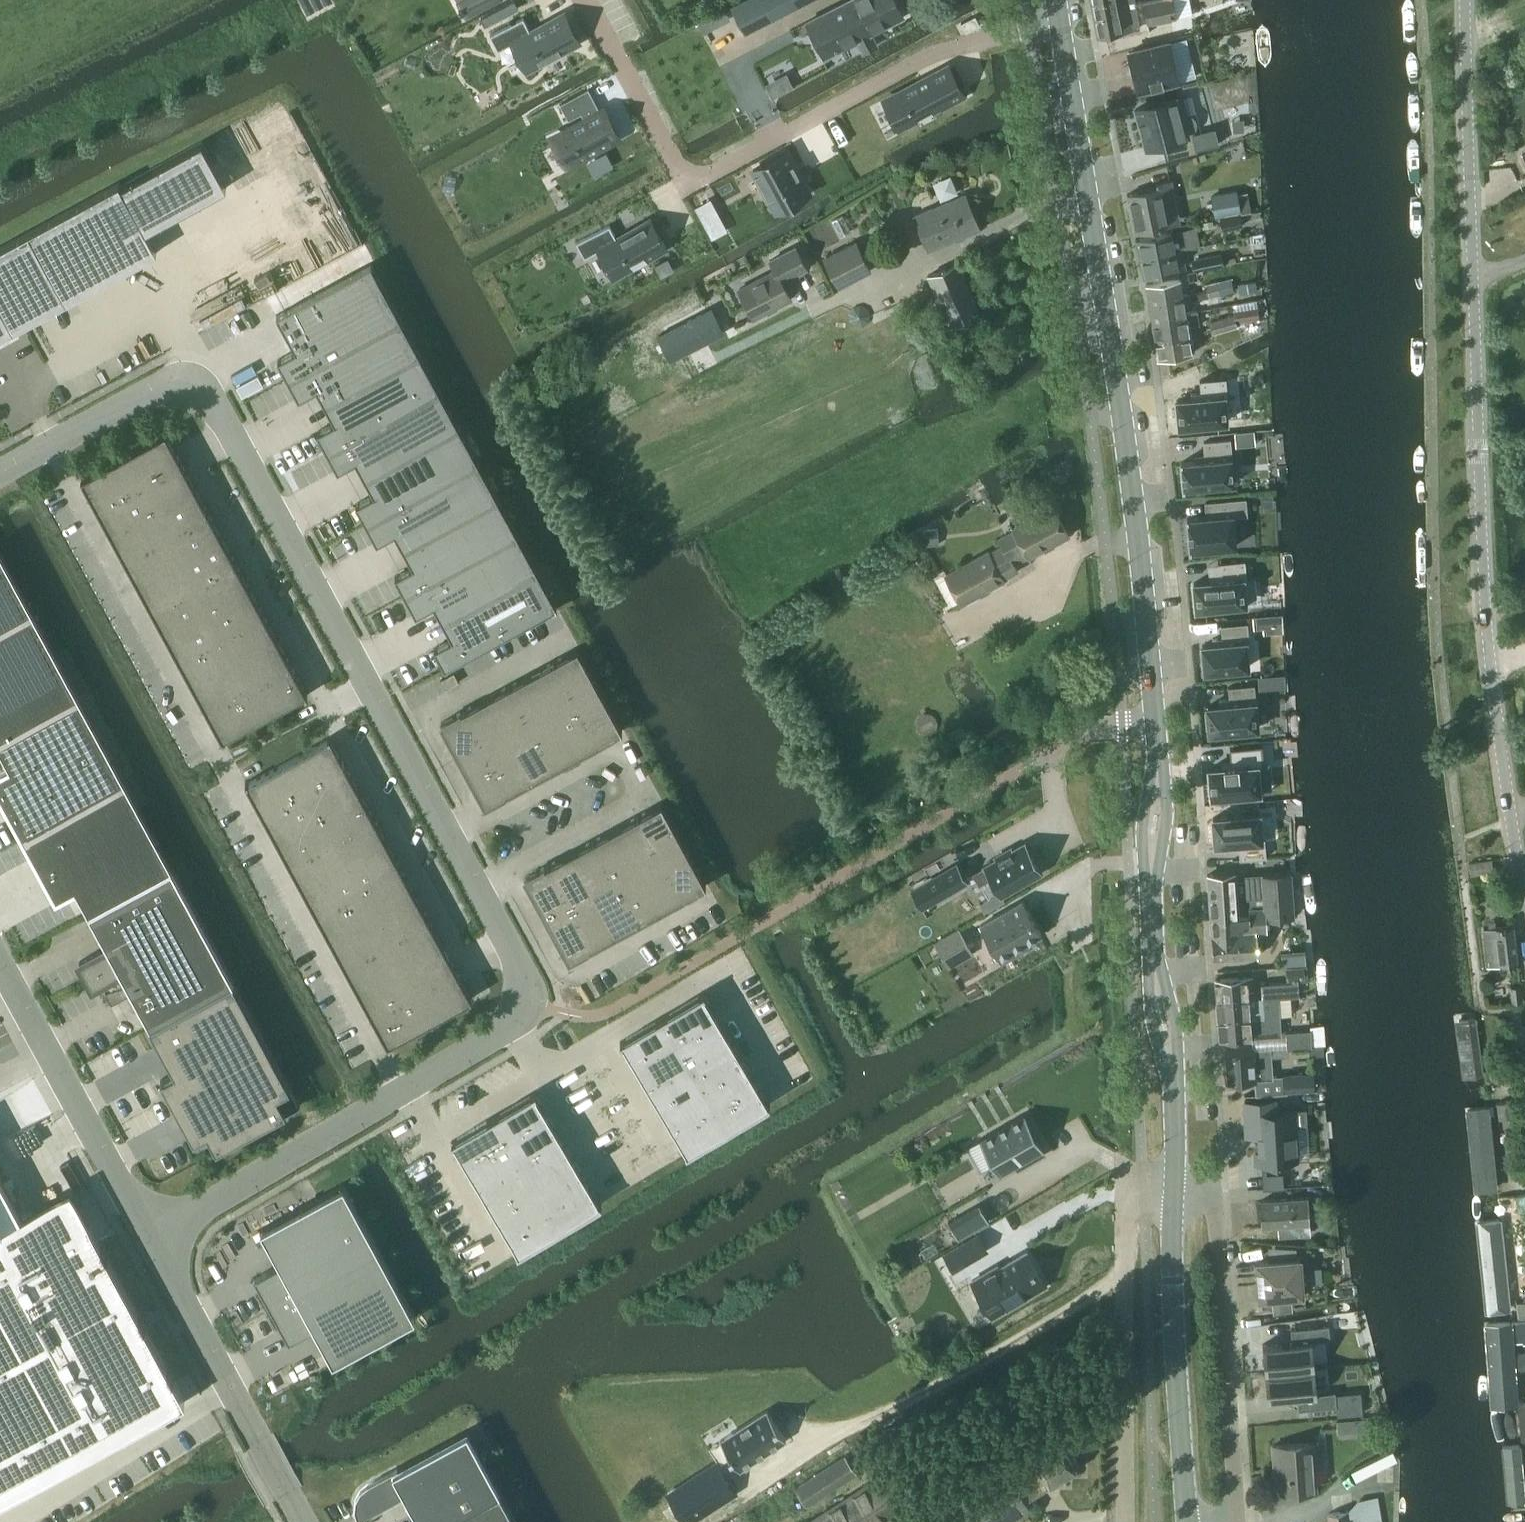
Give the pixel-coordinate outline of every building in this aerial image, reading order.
[(457,1),(465,16),(495,0),(459,0),(457,1)] [(731,5),(732,7),(746,34),(801,5),(799,0),(742,0),(731,5)] [(876,45),(870,34),(903,17),(895,0),(847,0),(846,1),(870,48),(876,45)] [(1120,12),(1119,9),(1136,5),(1135,0),(1094,0),(1091,1),(1094,16),(1120,12)] [(1174,17),(1171,0),(1155,0),(1140,3),(1144,23),(1174,17)] [(870,48),(846,1),(805,22),(825,57),(858,39),(864,52),(870,48)] [(1098,35),(1121,30),(1135,28),(1140,27),(1136,5),(1119,9),(1120,12),(1094,16),(1098,35)] [(975,15),(961,23),(966,32),(980,25),(975,15)] [(523,17),(490,35),(498,50),(512,43),(526,69),(579,41),(566,17),(548,26),(547,23),(530,32),(523,17)] [(1186,37),(1129,52),(1139,90),(1196,76),(1186,37)] [(919,82),(883,100),(898,128),(899,128),(899,127),(939,106),(940,107),(964,95),(961,88),(960,89),(950,69),(920,84),(919,82)] [(588,89),(560,104),(568,119),(597,104),(588,89)] [(1197,150),(1192,132),(1193,132),(1195,128),(1196,123),(1195,119),(1192,115),(1188,113),(1187,113),(1182,96),(1136,108),(1147,147),(1162,143),(1166,159),(1197,150)] [(587,118),(551,137),(566,165),(619,137),(606,112),(589,121),(587,118)] [(1200,129),(1206,149),(1225,144),(1219,123),(1200,129)] [(833,146),(814,157),(822,171),(841,160),(833,146)] [(1494,147),(1486,148),(1487,160),(1495,160),(1494,147)] [(786,150),(753,168),(768,197),(776,192),(784,206),(809,192),(786,150)] [(157,252),(128,198),(156,183),(150,171),(121,186),(119,182),(0,246),(0,337),(157,252)] [(1136,231),(1169,225),(1180,223),(1172,180),(1157,183),(1158,187),(1128,193),(1136,231)] [(1216,215),(1239,211),(1236,191),(1212,195),(1216,215)] [(927,251),(978,229),(965,194),(914,216),(927,251)] [(1220,218),(1222,230),(1242,225),(1240,214),(1220,218)] [(609,224),(576,242),(584,257),(598,250),(613,276),(666,247),(652,223),(635,232),(633,229),(617,238),(609,224)] [(1141,257),(1182,249),(1200,246),(1196,227),(1182,230),(1137,239),(1141,257)] [(839,288),(871,271),(854,240),(822,257),(839,288)] [(775,271),(739,290),(754,318),(791,299),(782,281),(807,268),(795,246),(769,260),(775,271)] [(1186,268),(1182,249),(1141,257),(1145,277),(1186,268)] [(1193,261),(1195,270),(1224,264),(1221,255),(1193,261)] [(667,259),(655,266),(661,276),(673,269),(667,259)] [(950,325),(980,312),(967,284),(958,262),(927,276),(950,325)] [(277,359),(288,379),(400,317),(369,264),(276,315),(295,350),(277,359)] [(1150,304),(1184,297),(1181,279),(1147,284),(1150,304)] [(1206,290),(1208,297),(1234,291),(1231,279),(1205,284),(1206,290)] [(728,298),(737,293),(732,282),(722,286),(728,298)] [(1190,293),(1191,301),(1208,298),(1208,297),(1206,290),(1190,293)] [(1153,319),(1186,313),(1184,297),(1150,304),(1153,319)] [(710,305),(658,332),(673,360),(724,333),(710,305)] [(1257,306),(1234,310),(1236,323),(1260,319),(1257,306)] [(1153,319),(1155,335),(1192,329),(1191,326),(1199,325),(1196,311),(1186,313),(1153,319)] [(1227,327),(1236,325),(1234,316),(1224,319),(1227,327)] [(316,388),(325,405),(420,353),(400,317),(288,379),(298,398),(316,388)] [(1227,327),(1224,319),(1210,322),(1213,334),(1237,328),(1236,325),(1227,327)] [(1192,333),(1192,329),(1155,335),(1158,358),(1192,353),(1189,334),(1192,333)] [(316,431),(327,451),(439,390),(420,353),(325,405),(334,422),(316,431)] [(1177,404),(1174,404),(1176,421),(1178,421),(1179,426),(1193,424),(1194,427),(1209,425),(1209,423),(1227,421),(1224,397),(1227,396),(1226,378),(1199,380),(1201,392),(1190,393),(1191,398),(1176,400),(1177,404)] [(355,460),(364,477),(459,426),(439,390),(327,451),(337,470),(355,460)] [(356,503),(366,523),(479,462),(459,426),(364,477),(373,494),(356,503)] [(165,433),(123,456),(137,482),(179,459),(165,433)] [(1195,460),(1181,461),(1183,487),(1198,486),(1198,488),(1213,487),(1213,485),(1234,483),(1230,439),(1204,441),(1205,454),(1194,455),(1195,460)] [(137,482),(123,456),(81,478),(95,505),(137,482)] [(137,482),(151,508),(194,485),(179,459),(137,482)] [(394,532),(403,549),(498,498),(479,462),(366,523),(377,542),(394,532)] [(95,505),(109,531),(151,508),(137,482),(95,505)] [(194,485),(151,508),(165,534),(208,511),(194,485)] [(395,575),(405,595),(517,533),(498,498),(403,549),(412,566),(395,575)] [(1205,515),(1186,517),(1189,551),(1237,547),(1234,516),(1247,515),(1246,498),(1204,501),(1205,515)] [(1014,563),(1014,562),(1028,555),(1029,557),(1069,535),(1053,507),(1013,529),(1014,531),(999,539),(1003,546),(1004,545),(1014,563)] [(165,534),(151,508),(109,531),(123,557),(165,534)] [(222,537),(208,511),(165,534),(179,560),(222,537)] [(938,528),(925,529),(927,546),(939,545),(938,528)] [(433,605),(442,621),(537,570),(517,533),(405,595),(416,614),(433,605)] [(123,557),(137,583),(179,560),(165,534),(123,557)] [(179,560),(193,586),(236,563),(222,537),(179,560)] [(1014,563),(1004,545),(1003,546),(990,553),(989,551),(946,575),(962,603),(1004,579),(1003,578),(1018,569),(1014,562),(1014,563)] [(32,611),(0,551),(0,628),(32,611)] [(1210,581),(1194,583),(1196,608),(1259,603),(1258,584),(1255,584),(1252,559),(1218,563),(1219,563),(1220,574),(1209,576),(1210,581)] [(179,560),(137,583),(151,609),(193,586),(179,560)] [(250,589),(236,563),(193,586),(208,612),(250,589)] [(434,648),(445,668),(557,607),(537,570),(442,621),(451,638),(434,648)] [(151,609),(165,635),(208,612),(193,586),(151,609)] [(250,589),(208,612),(222,638),(264,615),(250,589)] [(0,628),(0,739),(79,696),(32,611),(0,628)] [(179,661),(222,638),(208,612),(165,635),(179,661)] [(222,638),(236,664),(278,641),(264,615),(222,638)] [(1263,615),(1253,616),(1254,628),(1263,627),(1265,627),(1263,615)] [(1202,650),(1200,650),(1202,667),(1204,667),(1204,671),(1215,670),(1215,672),(1231,671),(1230,669),(1248,667),(1246,643),(1249,642),(1247,623),(1221,625),(1222,638),(1212,639),(1212,644),(1202,645),(1202,650)] [(179,661),(193,687),(236,664),(222,638),(179,661)] [(278,641),(236,664),(250,690),(292,667),(278,641)] [(577,702),(580,700),(600,690),(577,648),(554,661),(577,702)] [(577,702),(554,661),(532,673),(554,714),(577,702)] [(193,687),(208,713),(250,690),(236,664),(193,687)] [(292,667),(250,690),(264,716),(304,695),(305,696),(307,695),(292,667)] [(441,680),(445,689),(458,682),(454,673),(441,680)] [(532,673),(509,685),(531,727),(554,714),(532,673)] [(1208,727),(1208,731),(1221,730),(1221,732),(1237,731),(1237,728),(1257,726),(1254,702),(1255,702),(1253,683),(1227,686),(1228,697),(1218,698),(1218,704),(1206,705),(1206,710),(1204,710),(1205,727),(1208,727)] [(531,727),(509,685),(486,698),(508,739),(531,727)] [(250,690),(208,713),(223,741),(225,740),(224,738),(264,716),(250,690)] [(600,690),(580,700),(577,702),(599,743),(622,731),(600,690)] [(0,739),(0,750),(9,767),(28,802),(10,812),(23,837),(126,782),(79,696),(0,739)] [(486,698),(463,710),(485,751),(508,739),(486,698)] [(577,702),(554,714),(576,756),(599,743),(577,702)] [(485,751),(463,710),(440,722),(463,764),(485,751)] [(553,768),(576,756),(554,714),(531,727),(553,768)] [(553,768),(531,727),(508,739),(531,780),(553,768)] [(328,739),(288,761),(303,787),(345,764),(330,736),(327,737),(328,739)] [(531,780),(508,739),(485,751),(508,793),(531,780)] [(1221,764),(1209,765),(1211,793),(1260,790),(1258,763),(1264,763),(1262,744),(1230,746),(1231,757),(1221,758),(1221,764)] [(508,793),(485,751),(463,764),(485,805),(508,793)] [(260,810),(303,787),(288,761),(248,782),(247,781),(245,782),(260,810)] [(345,764),(303,787),(317,813),(359,790),(345,764)] [(126,782),(23,837),(37,862),(55,852),(74,887),(85,908),(88,913),(172,867),(126,782)] [(260,810),(274,836),(317,813),(303,787),(260,810)] [(359,790),(317,813),(331,839),(373,816),(359,790)] [(638,815),(661,857),(684,844),(661,803),(638,815)] [(331,839),(317,813),(274,836),(289,862),(331,839)] [(1259,813),(1213,818),(1215,843),(1228,842),(1228,848),(1239,847),(1240,859),(1266,857),(1264,838),(1261,838),(1259,813)] [(638,815),(615,828),(638,869),(661,857),(638,815)] [(373,816),(331,839),(345,865),(387,842),(373,816)] [(593,840),(615,881),(638,869),(615,828),(593,840)] [(289,862),(303,888),(345,865),(331,839),(289,862)] [(570,852),(592,894),(615,881),(593,840),(570,852)] [(387,842),(345,865),(359,891),(401,868),(387,842)] [(684,844),(661,857),(683,898),(706,886),(684,844)] [(973,873),(979,884),(991,877),(1001,894),(1040,872),(1024,844),(1012,851),(1011,849),(996,857),(997,859),(985,866),(973,873)] [(547,865),(569,906),(592,894),(570,852),(547,865)] [(661,857),(638,869),(660,910),(683,898),(661,857)] [(957,863),(912,889),(923,909),(968,882),(957,863)] [(317,914),(359,891),(345,865),(303,888),(317,914)] [(524,877),(546,919),(569,906),(547,865),(524,877)] [(106,946),(79,961),(93,987),(102,983),(111,1001),(131,991),(150,1027),(233,982),(234,982),(172,867),(88,913),(106,946)] [(415,894),(401,868),(359,891),(373,917),(415,894)] [(638,869),(615,881),(637,923),(660,910),(638,869)] [(1211,917),(1239,915),(1236,873),(1208,875),(1211,917)] [(1262,876),(1264,908),(1266,907),(1267,918),(1294,916),(1290,877),(1290,873),(1262,875),(1262,876)] [(1246,877),(1249,909),(1264,908),(1262,876),(1246,877)] [(637,923),(615,881),(592,894),(615,935),(637,923)] [(317,914),(331,940),(373,917),(359,891),(317,914)] [(415,894),(373,917),(387,943),(429,920),(415,894)] [(592,894),(569,906),(592,948),(615,935),(592,894)] [(980,925),(1001,961),(1002,961),(1000,957),(1011,951),(1013,953),(1028,945),(1026,942),(1041,934),(1022,901),(980,925)] [(569,906),(546,919),(569,960),(592,948),(569,906)] [(1213,937),(1214,958),(1259,955),(1257,930),(1268,930),(1267,918),(1266,907),(1264,908),(1249,909),(1249,915),(1250,924),(1245,924),(1244,930),(1240,930),(1240,935),(1213,937)] [(1211,917),(1213,937),(1240,935),(1240,930),(1244,930),(1245,924),(1250,924),(1249,915),(1239,915),(1211,917)] [(387,943),(373,917),(331,940),(345,966),(387,943)] [(429,920),(387,943),(401,969),(443,946),(429,920)] [(1488,966),(1517,962),(1518,962),(1513,926),(1484,929),(1488,966)] [(960,930),(937,944),(950,966),(973,953),(960,930)] [(345,966),(359,992),(401,969),(387,943),(345,966)] [(443,946),(401,969),(415,995),(457,972),(443,946)] [(1293,978),(1304,977),(1303,965),(1285,966),(1286,980),(1291,980),(1293,978)] [(359,992),(373,1018),(415,995),(401,969),(359,992)] [(457,972),(415,995),(430,1021),(472,999),(457,972)] [(1253,989),(1252,977),(1247,978),(1247,977),(1215,980),(1217,999),(1249,997),(1248,990),(1253,989)] [(150,1027),(149,1028),(173,1072),(160,1079),(194,1141),(207,1134),(216,1151),(286,1113),(277,1095),(290,1087),(233,982),(150,1027)] [(1267,984),(1268,996),(1288,994),(1287,982),(1267,984)] [(1512,1002),(1521,1001),(1519,986),(1511,987),(1512,1002)] [(704,992),(662,1017),(675,1039),(716,1015),(704,995),(705,994),(704,992)] [(387,1044),(430,1021),(415,995),(373,1018),(387,1044)] [(1249,997),(1217,999),(1218,1017),(1268,1013),(1267,999),(1263,999),(1263,1006),(1250,1007),(1249,997)] [(1282,1035),(1279,998),(1267,999),(1268,1013),(1218,1017),(1220,1040),(1252,1037),(1251,1034),(1261,1034),(1261,1037),(1282,1035)] [(716,1015),(675,1039),(688,1061),(729,1037),(716,1015)] [(662,1017),(620,1041),(621,1044),(623,1043),(634,1063),(675,1039),(662,1017)] [(1461,1079),(1481,1076),(1474,1018),(1453,1021),(1461,1079)] [(1287,1048),(1311,1047),(1311,1030),(1286,1032),(1287,1048)] [(729,1037),(688,1061),(702,1084),(742,1060),(729,1037)] [(675,1039),(634,1063),(648,1086),(688,1061),(675,1039)] [(1324,1048),(1312,1048),(1309,1048),(1309,1057),(1319,1056),(1324,1056),(1324,1048)] [(1253,1050),(1226,1052),(1228,1082),(1273,1079),(1271,1056),(1271,1049),(1253,1050)] [(742,1060),(702,1084),(715,1106),(756,1082),(742,1060)] [(688,1061),(648,1086),(661,1108),(702,1084),(688,1061)] [(1494,1082),(1510,1080),(1508,1064),(1492,1066),(1494,1082)] [(1285,1089),(1313,1086),(1312,1072),(1284,1074),(1285,1089)] [(756,1082),(715,1106),(728,1129),(770,1104),(768,1101),(768,1102),(756,1082)] [(702,1084),(661,1108),(674,1130),(715,1106),(702,1084)] [(290,1091),(282,1095),(289,1109),(297,1104),(290,1091)] [(535,1092),(493,1116),(506,1139),(547,1115),(535,1095),(537,1094),(535,1092)] [(1274,1098),(1245,1100),(1247,1136),(1253,1136),(1260,1136),(1261,1150),(1257,1150),(1254,1150),(1255,1162),(1258,1162),(1297,1160),(1294,1109),(1275,1110),(1274,1098)] [(1498,1119),(1514,1117),(1513,1101),(1496,1103),(1498,1119)] [(715,1106),(674,1130),(686,1150),(685,1151),(686,1153),(728,1129),(715,1106)] [(1476,1165),(1488,1164),(1483,1109),(1471,1111),(1476,1165)] [(980,1140),(966,1148),(980,1172),(993,1164),(999,1174),(1044,1148),(1024,1113),(979,1139),(980,1140)] [(547,1115),(506,1139),(520,1161),(561,1137),(547,1115)] [(493,1116),(451,1141),(453,1144),(454,1143),(466,1163),(506,1139),(493,1116)] [(561,1137),(520,1161),(533,1184),(574,1159),(561,1137)] [(506,1139),(466,1163),(479,1185),(520,1161),(506,1139)] [(574,1159),(533,1184),(546,1206),(587,1182),(574,1159)] [(520,1161),(479,1185),(492,1208),(533,1184),(520,1161)] [(1282,1174),(1264,1175),(1265,1189),(1282,1187),(1282,1174)] [(21,1216),(0,1177),(0,1228),(21,1216)] [(587,1182),(546,1206),(559,1228),(601,1204),(600,1201),(599,1202),(587,1182)] [(324,1348),(332,1363),(415,1317),(343,1184),(260,1229),(268,1243),(270,1242),(281,1263),(266,1271),(267,1271),(255,1278),(262,1292),(267,1301),(276,1317),(280,1326),(281,1326),(289,1340),(301,1333),(301,1334),(315,1326),(326,1347),(324,1348)] [(533,1184),(492,1208),(505,1230),(546,1206),(533,1184)] [(1308,1197),(1261,1200),(1262,1226),(1276,1225),(1277,1237),(1310,1235),(1309,1223),(1308,1197)] [(948,1221),(958,1239),(989,1221),(979,1203),(948,1221)] [(546,1206),(505,1230),(517,1250),(516,1251),(518,1253),(559,1228),(546,1206)] [(0,1228),(0,1503),(135,1429),(136,1429),(184,1402),(88,1226),(40,1252),(21,1216),(0,1228)] [(1483,1314),(1508,1312),(1499,1220),(1474,1222),(1483,1314)] [(943,1253),(954,1271),(988,1250),(978,1233),(943,1253)] [(971,1281),(993,1316),(1045,1285),(1026,1252),(998,1268),(997,1266),(971,1281)] [(1300,1259),(1256,1262),(1259,1298),(1303,1295),(1300,1259)] [(1292,1310),(1292,1309),(1291,1300),(1272,1302),(1273,1312),(1273,1314),(1292,1310)] [(145,1315),(149,1323),(161,1317),(157,1308),(145,1315)] [(1524,1335),(1524,1319),(1520,1319),(1521,1321),(1511,1322),(1511,1326),(1513,1343),(1524,1341),(1523,1335),(1524,1335)] [(1491,1406),(1517,1404),(1508,1320),(1484,1322),(1491,1406)] [(1292,1341),(1262,1344),(1262,1346),(1264,1346),(1264,1353),(1265,1358),(1266,1369),(1265,1369),(1265,1372),(1314,1367),(1314,1365),(1313,1365),(1312,1353),(1312,1349),(1311,1349),(1311,1341),(1312,1341),(1330,1339),(1329,1324),(1290,1328),(1292,1341)] [(1314,1367),(1265,1372),(1265,1374),(1266,1373),(1267,1385),(1268,1389),(1269,1397),(1267,1397),(1267,1399),(1297,1396),(1298,1410),(1336,1406),(1335,1391),(1316,1393),(1315,1385),(1315,1381),(1314,1381),(1313,1369),(1315,1369),(1314,1367)] [(767,1410),(720,1440),(739,1470),(786,1440),(767,1410)] [(354,1509),(358,1518),(362,1516),(362,1517),(404,1495),(418,1521),(516,1521),(467,1431),(367,1485),(359,1491),(355,1499),(354,1509)] [(1036,1474),(1045,1489),(1079,1468),(1078,1466),(1079,1462),(1075,1455),(1071,1455),(1061,1438),(1022,1461),(1032,1477),(1036,1474)] [(1322,1466),(1321,1442),(1273,1446),(1274,1465),(1278,1465),(1280,1493),(1316,1490),(1314,1466),(1322,1466)] [(1506,1503),(1524,1502),(1520,1445),(1502,1446),(1506,1503)] [(805,1505),(857,1473),(845,1455),(794,1487),(805,1505)] [(1022,1461),(1006,1471),(1008,1474),(929,1521),(1012,1521),(1031,1510),(1025,1501),(1045,1489),(1036,1474),(1032,1477),(1022,1461)] [(670,1500),(685,1521),(691,1521),(737,1493),(721,1467),(704,1478),(707,1483),(691,1493),(688,1489),(670,1500)] [(911,1502),(891,1470),(812,1521),(879,1521),(911,1502)] [(1377,1497),(1356,1501),(1347,1510),(1327,1514),(1329,1521),(1382,1521),(1377,1497)]
